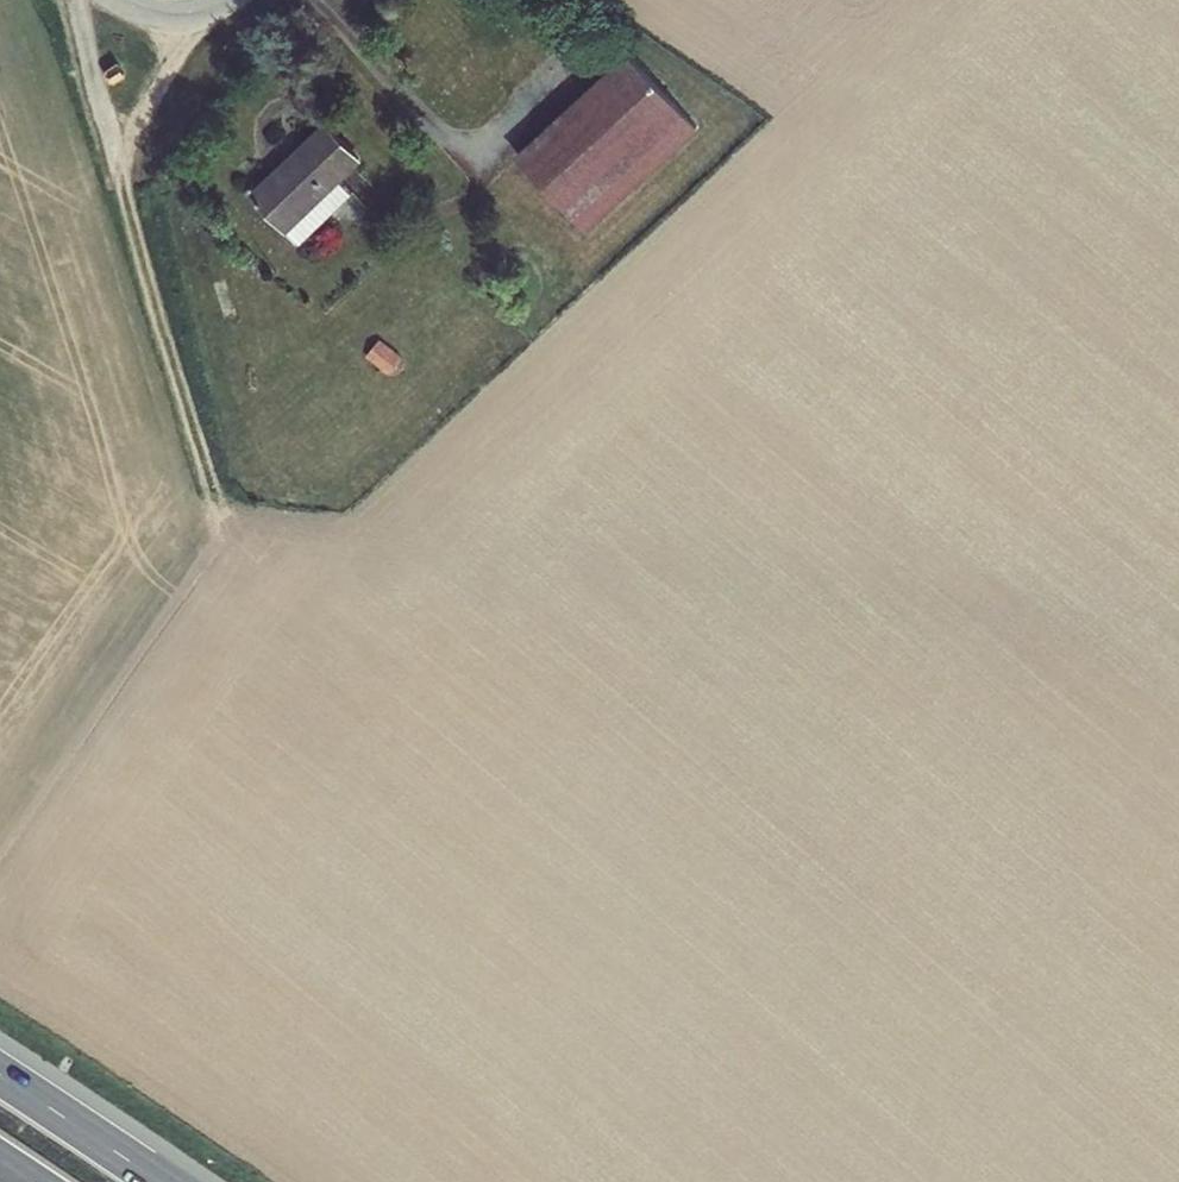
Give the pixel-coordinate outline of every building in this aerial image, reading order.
[(129,82),(120,64),(104,72),(113,90),(129,82)] [(527,167),(579,230),(691,133),(636,68),(527,167)] [(252,192),(293,236),(345,186),(335,174),(358,153),(326,120),(252,192)] [(386,337),(373,353),(393,370),(406,354),(386,337)]
